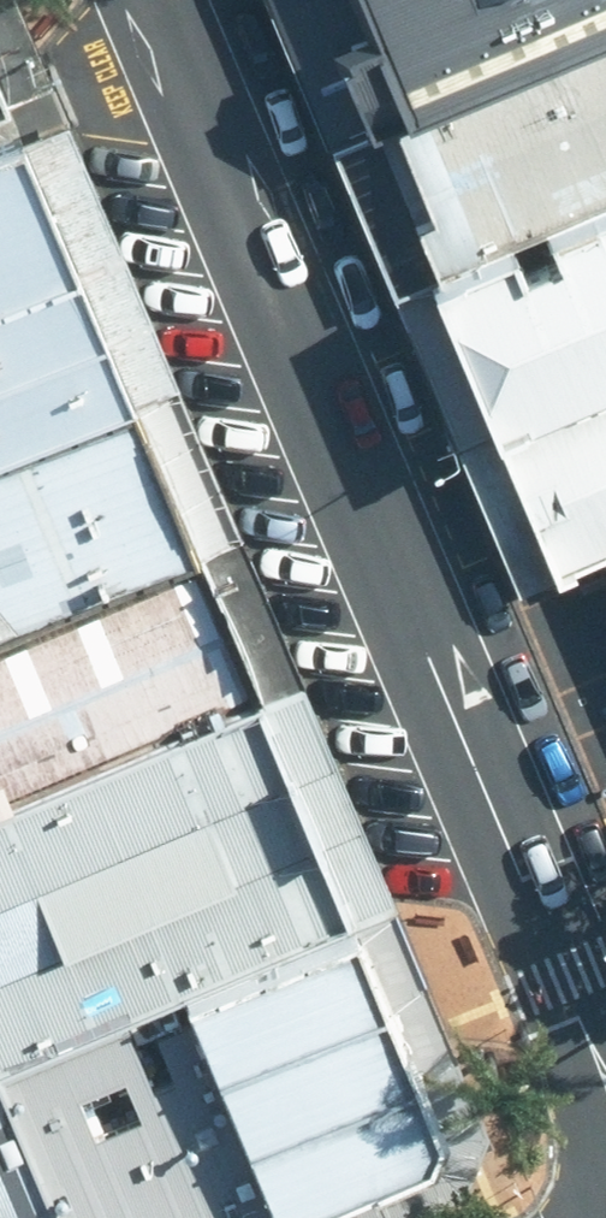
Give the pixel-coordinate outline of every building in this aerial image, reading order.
[(408,99),(605,20),(605,0),(366,0),(408,99)] [(408,99),(372,114),(431,260),(605,188),(605,20),(408,99)] [(0,51),(0,97),(17,90),(0,51)] [(33,126),(0,139),(0,451),(145,391),(33,126)] [(431,260),(510,450),(519,471),(558,563),(603,545),(605,543),(605,188),(431,260)] [(145,391),(0,451),(0,628),(206,541),(145,391)] [(0,628),(0,802),(266,689),(206,541),(0,628)] [(266,689),(0,802),(0,1063),(4,1062),(106,1019),(191,982),(358,911),(313,801),(266,689)] [(191,982),(224,1058),(399,986),(368,906),(358,911),(191,982)] [(106,1019),(192,1217),(261,1217),(289,1206),(257,1133),(224,1058),(191,982),(106,1019)] [(224,1058),(257,1133),(433,1060),(399,986),(224,1058)] [(4,1062),(70,1217),(192,1217),(106,1019),(4,1062)] [(257,1133),(289,1206),(443,1138),(454,1110),(433,1060),(257,1133)] [(0,1063),(0,1217),(70,1217),(4,1062),(0,1063)]
